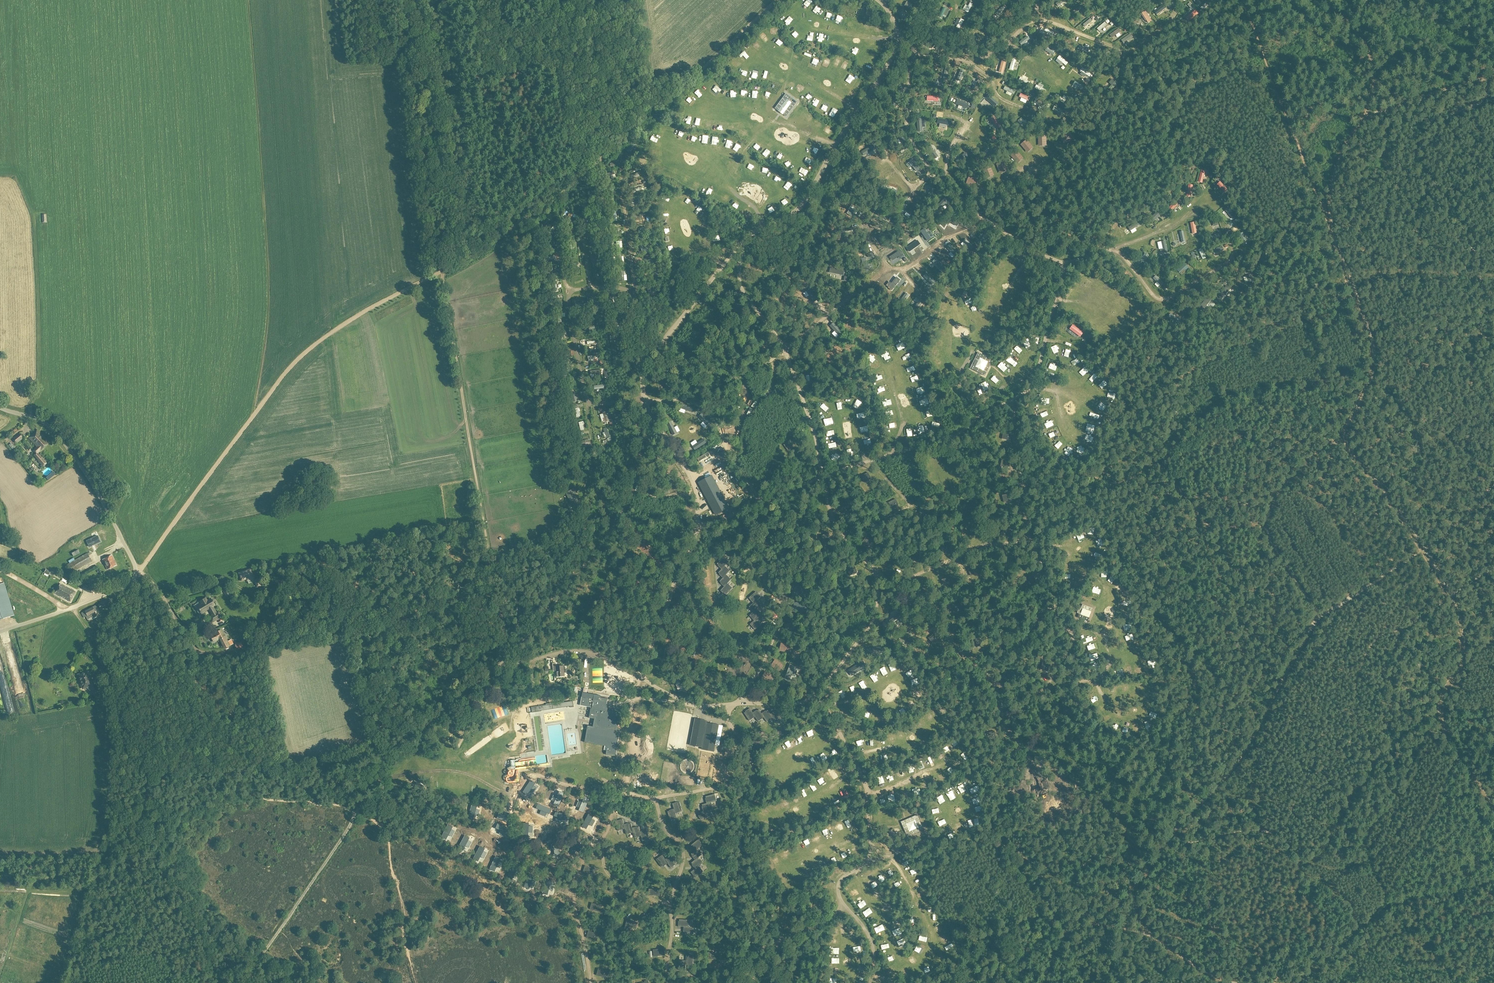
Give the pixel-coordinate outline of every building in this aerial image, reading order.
[(971,4),(967,13),(971,15),(976,6),(971,4)] [(942,19),(945,20),(946,18),(949,19),(951,12),(946,10),(942,19)] [(1086,28),(1088,31),(1093,27),(1096,25),(1093,22),(1086,28)] [(1114,27),(1102,32),(1104,37),(1116,32),(1114,27)] [(1117,43),(1126,37),(1122,33),(1114,39),(1117,43)] [(970,44),(973,46),(980,37),(977,35),(970,44)] [(1023,44),(1025,49),(1035,43),(1032,39),(1023,44)] [(1049,54),(1051,56),(1049,58),(1051,60),(1053,57),(1056,60),(1058,57),(1051,51),(1049,54)] [(745,52),(741,56),(743,59),(745,57),(748,60),(751,57),(745,52)] [(740,68),(743,64),(738,59),(734,63),(740,68)] [(1063,60),(1061,63),(1070,71),(1073,68),(1063,60)] [(843,70),(848,73),(851,65),(846,63),(843,70)] [(1019,80),(1029,85),(1031,80),(1020,76),(1019,80)] [(720,95),(724,91),(718,86),(715,89),(720,95)] [(811,102),(815,97),(810,92),(806,98),(811,102)] [(786,116),(797,102),(786,94),(775,108),(786,116)] [(969,103),(957,99),(956,103),(967,107),(969,103)] [(994,114),(989,118),(997,129),(1001,125),(994,114)] [(830,129),(826,133),(831,138),(835,133),(830,129)] [(738,156),(737,154),(741,150),(736,145),(731,150),(732,152),(730,154),(735,159),(738,156)] [(813,153),(819,156),(823,150),(816,147),(813,153)] [(1174,212),(1184,204),(1180,200),(1170,208),(1174,212)] [(696,206),(693,211),(699,214),(702,209),(696,206)] [(1246,236),(1242,237),(1247,248),(1251,246),(1246,236)] [(1166,286),(1159,279),(1156,282),(1163,289),(1166,286)] [(1171,312),(1167,317),(1182,328),(1185,323),(1171,312)] [(1074,336),(1076,333),(1081,336),(1084,332),(1073,325),(1070,329),(1068,332),(1074,336)] [(979,353),(971,369),(985,376),(993,360),(979,353)] [(904,368),(910,365),(907,359),(901,362),(904,368)] [(1097,387),(1107,394),(1110,389),(1099,383),(1097,387)] [(611,418),(607,419),(609,428),(616,426),(615,421),(612,422),(611,418)] [(49,442),(37,429),(29,438),(37,447),(33,451),(37,454),(49,442)] [(1011,433),(1003,432),(1002,439),(1010,440),(1011,433)] [(787,449),(789,451),(794,447),(790,441),(785,445),(788,449),(787,449)] [(947,455),(942,458),(945,464),(950,461),(947,455)] [(42,457),(37,461),(41,465),(40,465),(42,467),(48,463),(42,457)] [(1010,461),(1002,459),(1001,466),(1008,468),(1010,461)] [(46,467),(47,470),(43,472),(45,477),(53,473),(50,465),(46,467)] [(872,479),(868,472),(861,476),(865,482),(872,479)] [(712,475),(698,482),(716,515),(729,508),(712,475)] [(573,489),(566,493),(574,509),(581,505),(573,489)] [(1010,493),(1002,495),(1004,502),(1012,500),(1010,493)] [(844,507),(851,505),(849,498),(842,500),(844,507)] [(889,502),(892,509),(899,505),(896,499),(889,502)] [(1001,534),(1009,532),(1007,524),(999,527),(1001,534)] [(969,529),(971,536),(979,534),(977,527),(969,529)] [(821,536),(824,543),(832,539),(829,533),(821,536)] [(100,541),(98,536),(87,541),(89,547),(100,541)] [(868,545),(867,546),(869,547),(874,542),(867,537),(864,542),(868,545)] [(943,552),(950,548),(947,542),(940,545),(943,552)] [(914,561),(921,558),(919,551),(911,554),(914,561)] [(68,565),(72,573),(92,561),(87,553),(68,565)] [(112,555),(103,559),(107,570),(116,565),(112,555)] [(1009,565),(1015,563),(1012,556),(1007,558),(1009,565)] [(724,557),(717,564),(719,565),(718,566),(722,569),(725,566),(729,562),(724,557)] [(895,564),(889,559),(884,565),(891,570),(895,564)] [(725,566),(722,569),(719,573),(720,574),(720,575),(723,578),(726,575),(730,571),(725,566)] [(850,576),(857,573),(855,566),(847,569),(850,576)] [(968,569),(971,576),(977,573),(975,566),(968,569)] [(247,579),(247,580),(254,578),(251,569),(239,573),(241,581),(247,579)] [(724,587),(728,584),(731,579),(726,575),(723,578),(720,581),(721,583),(724,587)] [(944,585),(951,582),(948,575),(941,578),(944,585)] [(1025,577),(1026,585),(1033,584),(1032,576),(1025,577)] [(14,615),(4,583),(0,584),(0,619),(14,615)] [(61,584),(56,593),(70,601),(75,591),(61,584)] [(93,588),(85,584),(83,589),(91,593),(93,588)] [(728,584),(724,587),(721,591),(725,594),(726,595),(733,588),(728,584)] [(916,592),(921,597),(926,592),(921,586),(916,592)] [(754,603),(757,600),(761,596),(758,593),(757,593),(756,592),(749,598),(754,603)] [(1104,598),(1097,592),(1094,596),(1102,601),(1104,598)] [(201,601),(202,604),(198,606),(200,609),(199,609),(200,610),(202,613),(208,609),(212,615),(212,617),(209,618),(212,622),(222,617),(219,611),(216,613),(213,606),(215,605),(211,598),(207,601),(206,598),(201,601)] [(106,600),(98,604),(101,609),(109,605),(106,600)] [(757,600),(754,603),(749,607),(754,612),(758,609),(761,606),(760,605),(761,604),(757,600)] [(953,605),(955,612),(963,610),(960,602),(953,605)] [(1079,614),(1078,617),(1088,621),(1089,617),(1088,617),(1091,611),(1093,608),(1083,604),(1081,608),(1079,607),(1077,613),(1079,614)] [(84,618),(98,610),(96,605),(81,613),(84,618)] [(761,613),(758,609),(754,612),(750,615),(754,621),(758,618),(761,615),(760,613),(761,613)] [(1040,624),(1046,621),(1043,614),(1036,617),(1040,624)] [(758,618),(754,621),(750,624),(755,630),(762,623),(761,622),(762,621),(758,618)] [(232,644),(230,640),(227,641),(222,630),(211,635),(215,642),(220,639),(225,648),(232,644)] [(910,631),(899,635),(900,638),(899,639),(901,642),(908,639),(907,636),(911,635),(910,631)] [(935,633),(928,638),(932,644),(939,639),(935,633)] [(983,641),(976,637),(973,644),(979,647),(983,641)] [(885,653),(884,647),(867,648),(868,655),(885,653)] [(775,660),(771,664),(780,670),(783,666),(775,660)] [(866,667),(863,661),(849,670),(852,675),(866,667)] [(1043,662),(1040,668),(1048,671),(1050,665),(1043,662)] [(564,666),(557,666),(556,663),(553,663),(553,671),(557,671),(557,676),(565,676),(564,666)] [(1010,679),(1014,673),(1007,669),(1003,675),(1010,679)] [(92,682),(89,671),(78,674),(82,685),(83,685),(84,688),(91,686),(94,693),(99,691),(96,681),(92,682)] [(765,672),(762,677),(771,682),(774,677),(765,672)] [(909,677),(912,682),(918,678),(916,673),(909,677)] [(758,686),(756,691),(765,695),(767,691),(758,686)] [(108,698),(106,691),(99,693),(102,701),(108,698)] [(581,700),(580,705),(591,707),(589,718),(596,719),(595,728),(587,727),(585,742),(608,746),(606,754),(617,756),(619,742),(618,742),(621,729),(617,728),(616,728),(617,724),(618,725),(619,718),(618,717),(619,712),(606,709),(608,698),(600,697),(600,699),(594,698),(594,694),(586,693),(582,692),(582,697),(581,700)] [(546,705),(531,707),(532,713),(542,711),(542,710),(571,706),(571,707),(574,707),(573,701),(564,702),(564,701),(546,704),(546,705)] [(746,712),(744,713),(750,721),(755,717),(753,713),(750,708),(745,711),(746,712)] [(498,712),(501,722),(508,720),(505,710),(498,712)] [(757,710),(753,713),(755,717),(758,722),(764,718),(762,713),(759,710),(758,711),(757,710)] [(767,722),(773,718),(771,714),(768,710),(766,711),(762,713),(764,718),(767,722)] [(775,711),(771,714),(773,718),(776,723),(782,719),(777,711),(776,712),(775,711)] [(695,718),(690,745),(703,748),(703,750),(714,752),(719,725),(708,722),(708,721),(695,718)] [(995,731),(987,733),(989,740),(996,738),(995,731)] [(946,755),(942,749),(927,758),(931,765),(946,755)] [(602,752),(594,753),(595,764),(603,763),(602,752)] [(826,780),(820,784),(821,787),(824,785),(826,789),(830,787),(826,780)] [(955,802),(960,800),(956,792),(952,795),(955,802)] [(707,803),(711,802),(717,801),(715,794),(706,796),(706,798),(706,799),(707,803)] [(939,801),(943,809),(949,806),(945,798),(939,801)] [(676,813),(682,811),(680,802),(678,803),(678,802),(672,804),(674,809),(675,809),(676,813)] [(703,811),(708,810),(713,809),(711,802),(707,803),(702,805),(703,806),(702,806),(703,811)] [(671,820),(678,818),(676,813),(675,809),(674,809),(669,810),(669,811),(668,812),(671,820)] [(701,820),(710,817),(708,810),(703,811),(698,813),(699,818),(700,818),(701,820)] [(918,819),(919,818),(917,815),(907,819),(908,820),(905,821),(905,820),(901,822),(905,831),(906,831),(906,832),(906,833),(907,836),(917,832),(916,831),(919,830),(920,831),(924,829),(919,820),(918,819)] [(625,829),(624,824),(623,819),(618,820),(618,822),(616,822),(618,831),(625,829)] [(626,834),(633,832),(632,828),(631,823),(629,824),(629,823),(624,824),(625,829),(626,834)] [(949,823),(942,826),(944,831),(951,828),(949,823)] [(635,838),(641,836),(640,831),(639,827),(637,827),(637,826),(632,828),(633,832),(635,838)] [(645,830),(640,831),(641,836),(643,841),(650,839),(647,830),(645,831),(645,830)] [(695,851),(699,848),(703,845),(699,839),(692,845),(693,847),(692,847),(695,851)] [(692,856),(695,860),(699,857),(703,854),(699,848),(695,851),(692,854),(693,855),(692,856)] [(664,866),(668,864),(668,863),(665,859),(662,855),(656,859),(662,867),(663,866),(664,866)] [(668,863),(668,864),(671,868),(674,867),(673,866),(676,863),(671,855),(665,859),(668,863)] [(695,869),(699,866),(703,863),(699,857),(695,860),(692,862),(693,864),(692,865),(695,869)] [(590,873),(593,875),(596,867),(593,866),(592,868),(585,865),(583,871),(586,872),(587,871),(591,872),(590,873)] [(699,866),(695,869),(691,872),(694,876),(695,876),(696,877),(703,871),(699,866)] [(918,890),(922,886),(918,882),(914,885),(918,890)] [(622,887),(611,885),(610,891),(621,893),(622,887)] [(882,893),(875,895),(877,902),(884,900),(882,893)] [(592,903),(590,909),(601,912),(603,906),(592,903)] [(627,919),(625,928),(629,929),(629,927),(636,929),(638,922),(627,919)] [(877,931),(880,937),(888,933),(886,928),(877,931)] [(589,931),(587,937),(597,941),(599,934),(589,931)] [(883,949),(886,955),(894,952),(891,945),(883,949)] [(664,947),(661,947),(661,949),(653,949),(653,957),(665,955),(664,947)] [(685,971),(686,965),(693,966),(694,956),(687,955),(686,961),(679,960),(678,969),(680,969),(680,970),(685,971)] [(596,975),(608,979),(610,971),(606,969),(605,971),(598,969),(596,975)]
